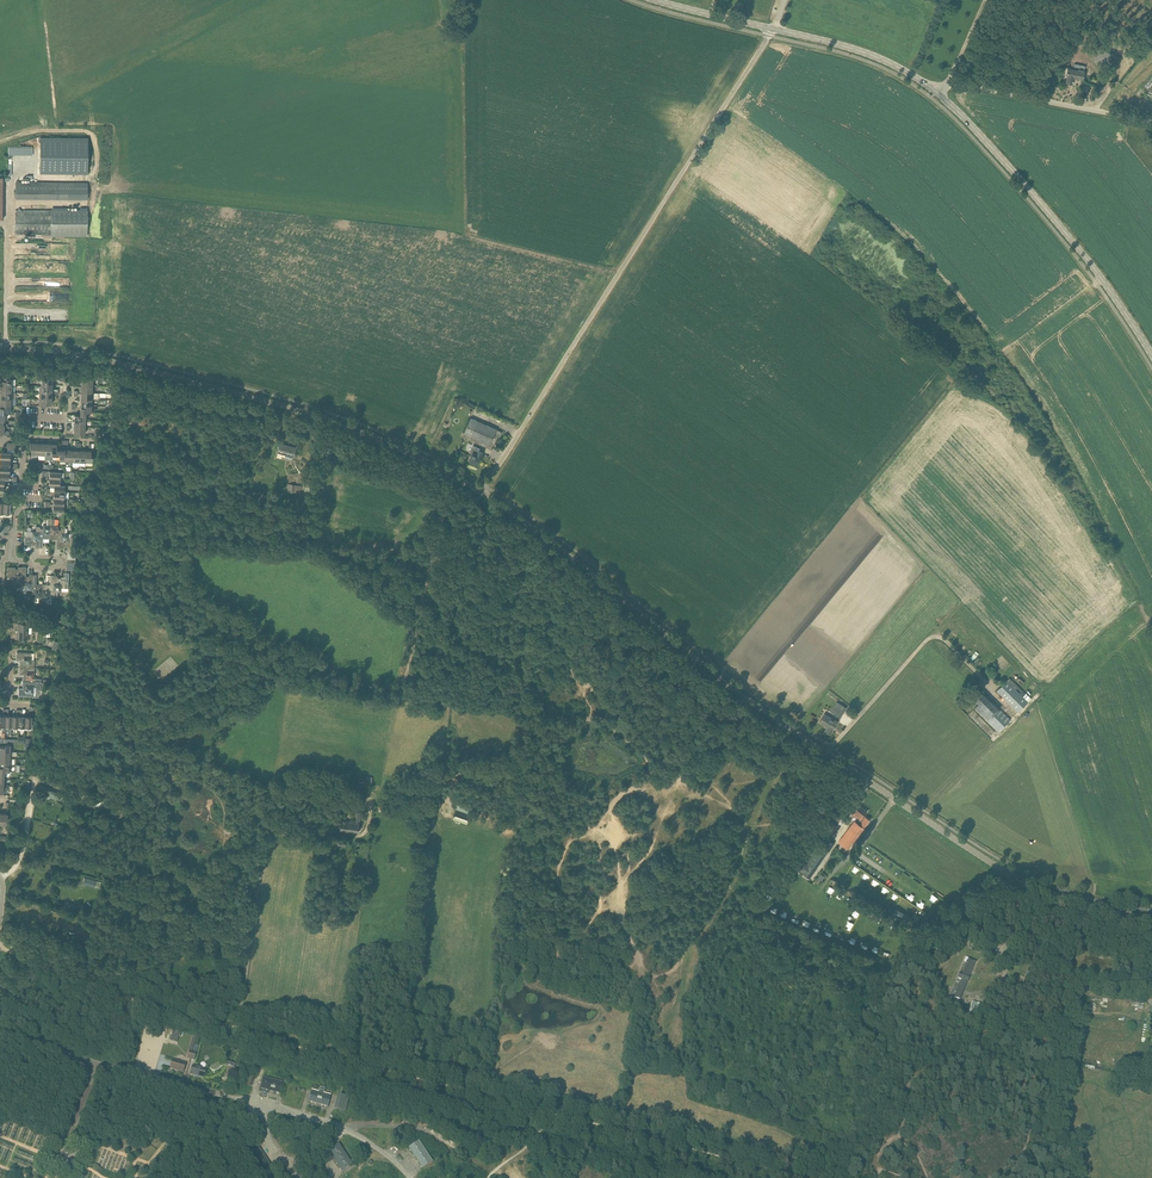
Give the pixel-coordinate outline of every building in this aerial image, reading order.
[(1101,48),(1094,61),(1114,71),(1121,58),(1111,52),(1101,48)] [(1085,65),(1074,63),(1074,70),(1068,68),(1066,76),(1068,76),(1066,83),(1072,84),(1073,82),(1074,77),(1083,79),(1085,72),(1084,72),(1085,65)] [(88,138),(41,137),(40,173),(88,173),(88,138)] [(9,146),(9,154),(33,154),(33,146),(9,146)] [(88,199),(88,182),(16,181),(16,198),(88,199)] [(15,233),(51,234),(51,236),(88,236),(87,210),(16,210),(15,233)] [(12,385),(12,378),(7,378),(7,376),(1,376),(1,386),(6,387),(6,385),(12,385)] [(82,380),(81,387),(94,388),(94,379),(87,378),(87,380),(82,380)] [(1,386),(0,393),(6,393),(6,391),(13,392),(13,388),(13,385),(12,385),(6,385),(6,387),(1,386)] [(6,393),(0,393),(0,399),(6,400),(6,398),(12,398),(15,398),(15,392),(13,392),(6,391),(6,393)] [(52,404),(52,397),(39,397),(39,405),(46,406),(46,404),(52,404)] [(0,400),(0,406),(5,406),(6,404),(12,405),(12,398),(6,398),(6,400),(0,399),(0,400)] [(0,406),(0,412),(5,413),(5,411),(12,411),(12,405),(6,404),(5,406),(0,406)] [(471,418),(463,437),(492,449),(494,445),(495,446),(496,442),(499,435),(500,435),(502,431),(497,429),(471,418)] [(9,435),(10,431),(6,430),(6,426),(0,425),(0,434),(9,435)] [(297,447),(281,443),(278,452),(293,457),(297,447)] [(472,452),(469,460),(478,464),(481,456),(483,451),(479,450),(480,448),(473,445),(470,451),(472,452)] [(84,450),(84,462),(86,462),(86,461),(93,461),(93,456),(91,456),(91,450),(84,450)] [(289,492),(295,493),(296,484),(290,483),(290,484),(287,483),(286,491),(289,491),(289,492)] [(44,529),(40,529),(39,547),(43,547),(43,538),(50,538),(51,518),(48,518),(47,525),(44,525),(44,529)] [(57,548),(60,548),(61,529),(58,529),(58,525),(54,525),(55,518),(51,518),(50,538),(57,539),(57,548)] [(39,547),(40,529),(40,526),(36,526),(36,532),(32,531),(32,535),(25,535),(24,546),(32,546),(32,545),(35,545),(35,547),(39,547)] [(61,529),(60,548),(63,548),(64,547),(64,546),(68,546),(68,548),(65,550),(67,553),(71,553),(72,537),(69,537),(69,533),(65,533),(66,527),(62,527),(61,529)] [(21,585),(22,566),(19,566),(18,568),(15,568),(15,567),(8,566),(7,577),(14,578),(14,581),(18,581),(17,589),(21,589),(21,585)] [(26,567),(22,566),(21,585),(25,585),(25,589),(28,589),(28,595),(32,595),(32,593),(33,574),(30,574),(29,575),(29,576),(26,576),(26,567)] [(54,575),(53,594),(53,596),(57,596),(57,591),(61,591),(61,587),(68,588),(69,572),(66,572),(64,573),(64,576),(61,576),(61,578),(59,578),(58,578),(58,577),(57,575),(54,575)] [(38,604),(42,604),(43,584),(36,584),(37,574),(33,574),(32,593),(35,593),(35,597),(39,597),(38,604)] [(50,594),(53,594),(54,575),(51,575),(50,584),(43,584),(42,604),(46,604),(46,597),(50,597),(50,594)] [(23,623),(18,623),(17,638),(28,639),(28,623),(30,623),(30,619),(23,619),(23,623)] [(20,667),(34,668),(35,660),(31,660),(32,653),(17,652),(16,660),(21,660),(20,663),(20,667)] [(23,677),(23,681),(41,682),(41,678),(34,678),(34,668),(20,667),(19,674),(24,674),(23,677)] [(1018,712),(1031,699),(1010,678),(996,691),(1018,712)] [(43,682),(41,682),(23,681),(22,688),(19,688),(18,696),(38,697),(38,690),(42,690),(44,683),(44,682),(43,682)] [(981,690),(973,698),(978,704),(975,707),(999,731),(1011,719),(981,690)] [(840,703),(834,713),(840,717),(846,707),(840,703)] [(824,713),(819,722),(828,727),(825,731),(830,734),(833,730),(838,721),(824,713)] [(0,751),(0,759),(4,759),(5,758),(11,758),(12,756),(17,756),(17,752),(12,751),(0,751)] [(4,766),(4,764),(11,764),(11,758),(5,758),(4,759),(0,759),(0,766),(4,766)] [(4,773),(4,771),(11,771),(16,771),(16,764),(11,764),(4,764),(4,766),(0,766),(0,772),(4,773)] [(473,774),(472,765),(464,766),(464,774),(473,774)] [(361,776),(360,784),(372,785),(373,777),(361,776)] [(61,796),(49,792),(47,798),(59,802),(61,796)] [(91,793),(87,802),(99,807),(100,804),(104,806),(106,798),(91,793)] [(867,811),(858,804),(851,814),(857,818),(858,817),(860,819),(857,822),(854,820),(838,841),(848,848),(864,827),(867,824),(870,819),(866,816),(865,816),(864,815),(867,811)] [(456,808),(452,818),(456,819),(455,821),(459,823),(460,820),(467,823),(471,814),(456,808)] [(354,822),(342,820),(340,830),(359,833),(361,812),(356,811),(354,822)] [(823,833),(830,838),(837,826),(831,822),(823,833)] [(828,851),(829,852),(835,843),(828,839),(823,847),(820,846),(807,865),(802,862),(798,868),(803,871),(802,873),(810,878),(828,851)] [(83,883),(96,886),(97,879),(85,876),(83,883)] [(896,907),(890,916),(905,925),(911,917),(896,907)] [(86,919),(93,921),(95,914),(88,912),(86,919)] [(798,922),(800,917),(794,914),(791,920),(798,922)] [(970,976),(976,961),(968,958),(962,972),(960,971),(958,978),(961,979),(954,996),(961,999),(970,976)] [(1023,993),(1023,985),(1011,984),(1010,992),(1023,993)] [(969,1013),(978,1016),(982,1003),(978,1002),(978,1003),(973,1001),(969,1013)] [(1144,1044),(1147,1044),(1148,1041),(1145,1041),(1150,1013),(1146,1013),(1141,1044),(1142,1044),(1142,1043),(1144,1043),(1144,1044)] [(178,1041),(179,1036),(180,1034),(180,1032),(175,1030),(172,1040),(178,1041)] [(1077,1055),(1074,1057),(1079,1064),(1082,1062),(1077,1055)] [(1151,1063),(1151,1057),(1150,1059),(1146,1062),(1147,1063),(1144,1066),(1141,1064),(1139,1066),(1142,1068),(1144,1067),(1146,1069),(1151,1063)] [(183,1072),(184,1071),(186,1064),(172,1060),(170,1068),(183,1072)] [(1095,1068),(1096,1062),(1085,1061),(1084,1068),(1095,1070),(1102,1071),(1102,1069),(1095,1068)] [(190,1074),(204,1078),(206,1069),(193,1066),(190,1074)] [(280,1093),(283,1082),(264,1077),(260,1088),(280,1093)] [(319,1091),(312,1089),(309,1101),(328,1107),(331,1095),(324,1093),(325,1087),(321,1086),(319,1091)] [(346,1110),(350,1096),(339,1093),(335,1107),(346,1110)] [(56,1156),(58,1151),(62,1141),(58,1140),(52,1154),(56,1156)] [(419,1140),(409,1147),(423,1168),(433,1161),(419,1140)] [(339,1143),(328,1150),(343,1171),(353,1164),(339,1143)] [(258,1145),(248,1152),(262,1173),(272,1166),(258,1145)]
